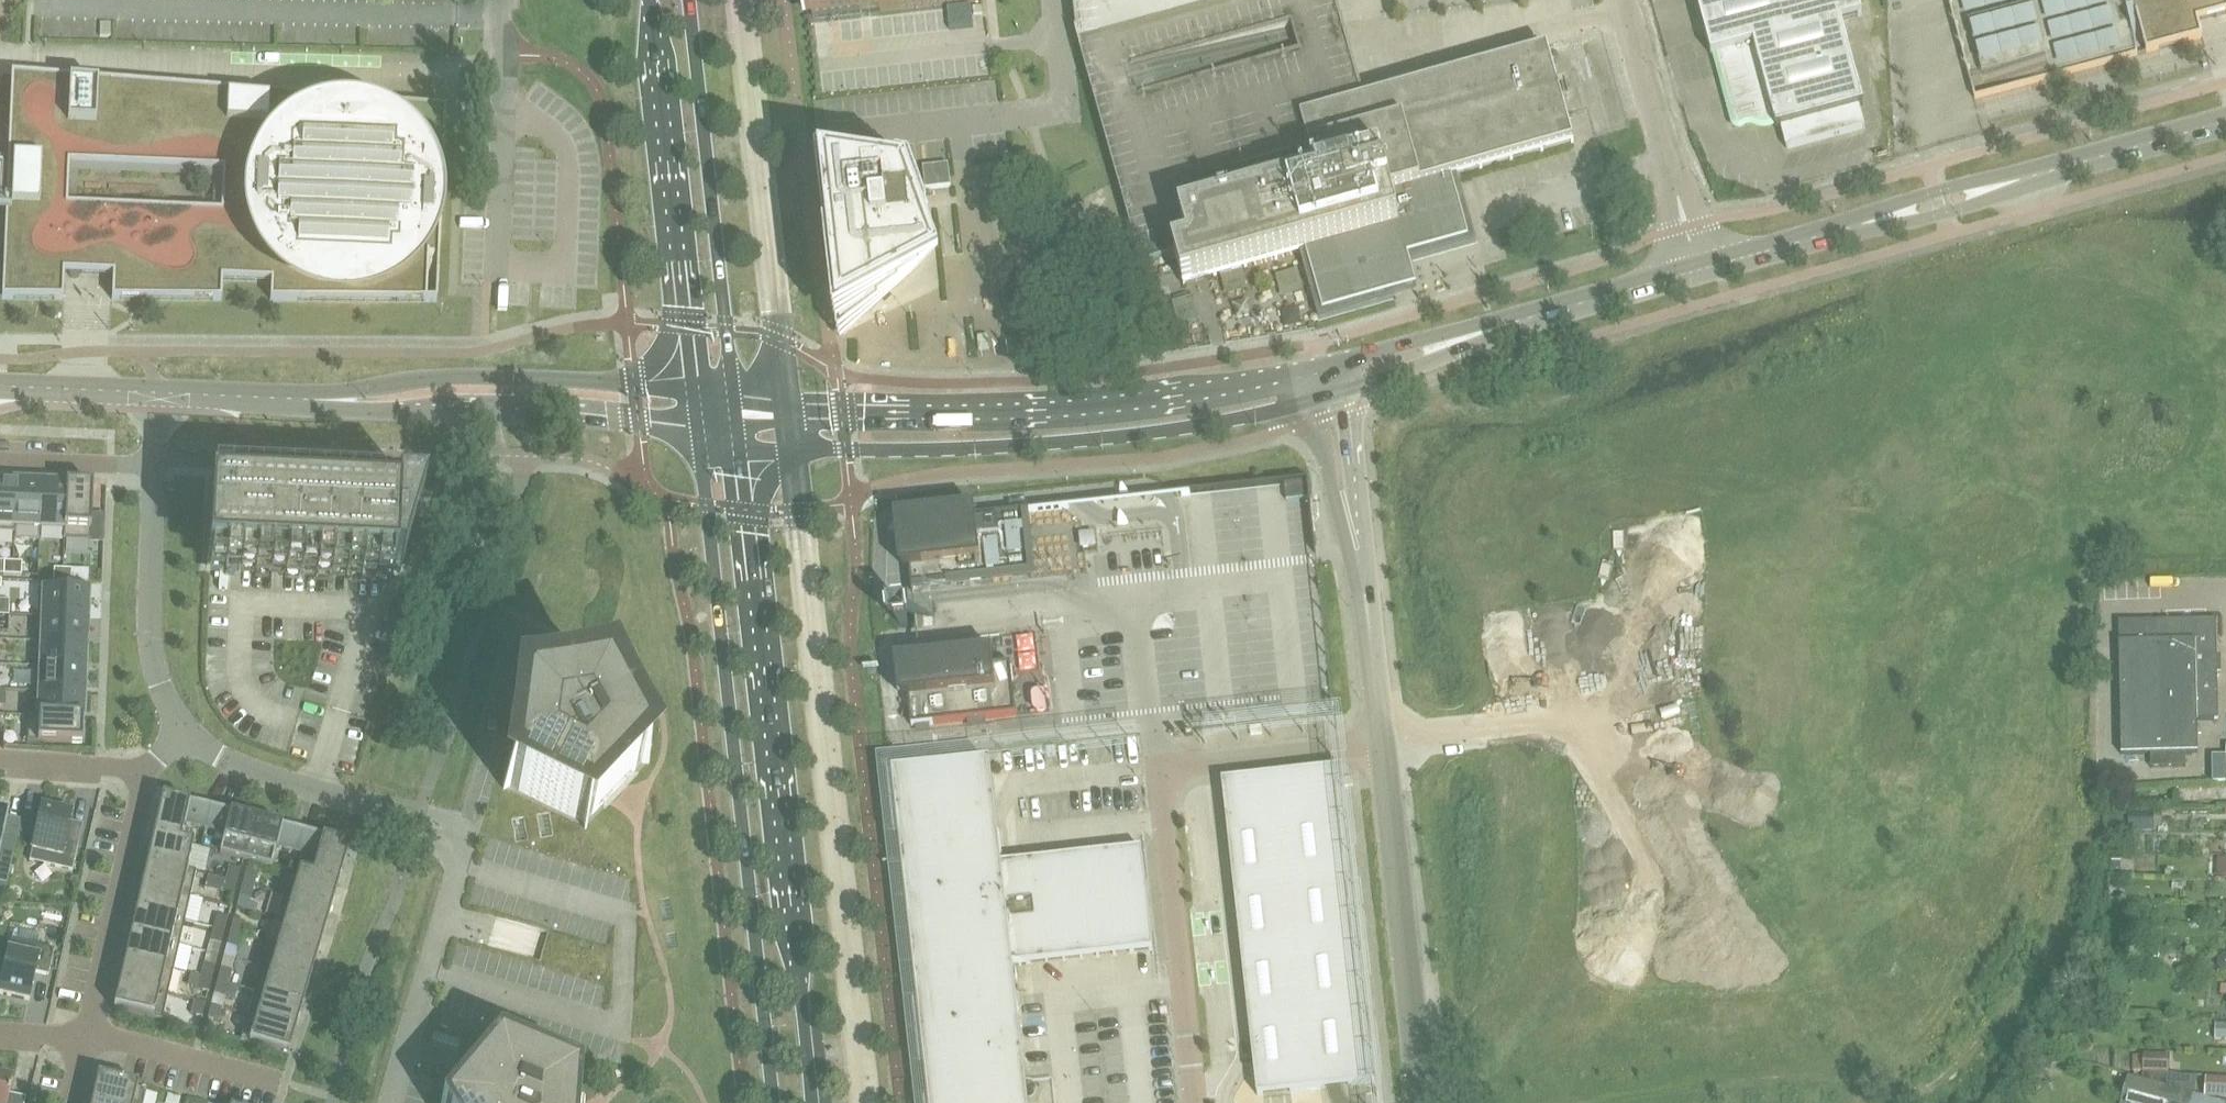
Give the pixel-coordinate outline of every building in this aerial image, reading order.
[(981,0),(802,0),(805,20),(981,0)] [(1089,3),(1074,7),(1077,31),(1076,31),(1081,51),(1104,132),(1118,181),(1135,242),(1142,265),(1176,256),(1184,286),(1306,251),(1323,312),(1417,286),(1408,255),(1469,238),(1452,177),(1574,143),(1547,49),(1365,100),(1337,0),(1089,0),(1089,3)] [(1713,55),(1731,125),(1743,128),(1758,126),(1776,127),(1776,129),(1781,128),(1787,149),(1865,128),(1859,107),(1864,106),(1841,21),(1863,15),(1858,0),(1696,0),(1711,56),(1713,55)] [(2202,38),(2200,31),(2198,21),(2225,13),(2225,0),(2132,0),(2147,53),(2202,38)] [(973,5),(949,8),(952,30),(975,28),(974,15),(973,5)] [(6,204),(2,299),(63,299),(64,272),(114,274),(113,292),(112,292),(112,300),(221,300),(222,279),(272,281),(271,293),(270,293),(270,300),(436,301),(436,300),(426,300),(426,291),(437,291),(444,110),(12,74),(10,121),(10,122),(9,159),(0,158),(0,204),(6,204)] [(923,167),(925,182),(926,189),(951,186),(949,164),(923,167)] [(843,333),(844,334),(847,330),(945,278),(914,192),(911,168),(835,177),(830,177),(826,177),(843,333)] [(1307,481),(1285,484),(1287,500),(1309,497),(1307,481)] [(0,482),(0,532),(15,532),(16,527),(14,527),(16,483),(0,482)] [(14,527),(16,527),(39,528),(41,484),(16,483),(14,527)] [(39,528),(63,529),(65,529),(66,485),(41,484),(39,528)] [(65,529),(63,529),(63,540),(90,541),(92,486),(66,485),(65,529)] [(207,565),(209,565),(379,573),(390,574),(394,574),(394,573),(400,574),(423,499),(395,498),(212,490),(211,498),(210,498),(207,565)] [(900,569),(910,568),(912,587),(1031,574),(1024,512),(1023,512),(1022,507),(1013,508),(1013,513),(976,517),(975,507),(895,516),(900,569)] [(12,575),(13,562),(4,562),(4,575),(12,575)] [(12,575),(21,576),(22,562),(13,562),(12,575)] [(53,582),(62,583),(63,569),(54,569),(53,582)] [(72,570),(63,569),(62,583),(71,583),(72,570)] [(37,617),(43,617),(43,616),(87,618),(88,592),(39,590),(37,617)] [(86,643),(87,618),(43,616),(43,617),(42,641),(86,643)] [(2121,754),(2198,752),(2198,720),(2219,719),(2218,618),(2168,619),(2168,641),(2121,643),(2121,754)] [(42,641),(41,665),(41,666),(85,668),(86,643),(42,641)] [(899,699),(909,698),(912,727),(918,726),(919,731),(929,730),(928,725),(971,720),(971,725),(984,724),(984,719),(1017,715),(1011,664),(995,666),(993,650),(924,658),(924,657),(895,661),(899,699)] [(84,693),(85,668),(41,666),(41,665),(35,665),(34,692),(40,693),(40,692),(84,693)] [(623,782),(636,769),(635,769),(642,762),(649,763),(649,761),(642,760),(638,752),(608,696),(608,697),(604,689),(607,682),(605,681),(602,688),(593,689),(531,700),(522,702),(516,697),(515,698),(520,704),(519,713),(515,736),(513,751),(510,775),(509,784),(502,788),(504,789),(510,786),(518,790),(520,791),(575,818),(575,817),(583,821),(584,829),(587,828),(585,821),(592,814),(604,802),(614,792),(623,782)] [(39,717),(83,718),(84,693),(40,692),(40,693),(39,716),(39,717)] [(39,717),(39,716),(28,715),(27,742),(82,744),(83,718),(39,717)] [(2225,783),(2225,757),(2212,757),(2213,783),(2225,783)] [(931,1102),(1029,1102),(1014,966),(1154,950),(1142,850),(1003,865),(992,766),(894,777),(931,1102)] [(1339,1087),(1375,1083),(1378,1082),(1343,768),(1223,782),(1258,1096),(1277,1094),(1339,1087)] [(162,798),(153,837),(193,846),(193,845),(180,842),(185,823),(205,828),(210,809),(162,798)] [(17,834),(35,838),(29,861),(72,871),(78,846),(65,843),(70,822),(72,814),(42,807),(39,817),(22,813),(20,821),(17,834)] [(232,815),(210,809),(205,828),(225,833),(220,854),(246,861),(256,821),(232,815)] [(7,883),(16,840),(1,837),(5,818),(6,812),(0,811),(0,882),(7,883)] [(2154,814),(2128,814),(2128,832),(2154,831),(2154,814)] [(256,821),(246,861),(271,867),(277,847),(297,852),(302,833),(280,827),(256,821)] [(312,878),(338,885),(349,847),(302,833),(297,852),(317,857),(312,878)] [(147,862),(196,873),(196,871),(188,869),(193,846),(153,837),(147,862)] [(2111,853),(2110,868),(2121,869),(2121,853),(2111,853)] [(147,862),(142,886),(190,897),(196,873),(147,862)] [(226,879),(237,882),(240,869),(230,867),(226,879)] [(246,871),(243,884),(254,887),(257,874),(246,871)] [(283,895),(331,909),(338,885),(312,878),(299,874),(292,897),(283,894),(283,895)] [(237,882),(226,879),(223,892),(234,895),(237,882)] [(250,899),(254,887),(243,884),(240,896),(250,899)] [(136,910),(185,921),(190,897),(142,886),(136,910)] [(331,909),(283,895),(276,919),(324,933),(331,909)] [(136,910),(131,935),(179,946),(185,921),(136,910)] [(217,915),(214,928),(224,931),(228,918),(217,915)] [(317,957),(324,933),(276,919),(276,920),(284,923),(278,945),(269,942),(269,943),(317,957)] [(231,932),(241,935),(244,922),(234,920),(231,932)] [(221,943),(224,931),(214,928),(210,941),(221,943)] [(238,948),(241,935),(231,932),(227,945),(238,948)] [(125,959),(173,970),(179,946),(131,935),(125,959)] [(0,988),(0,994),(29,1001),(35,972),(48,975),(54,950),(11,940),(0,988)] [(262,967),(310,981),(317,957),(269,943),(262,967)] [(2217,967),(2222,972),(2225,972),(2225,954),(2223,954),(2217,959),(2217,967)] [(120,984),(168,995),(173,970),(125,959),(120,984)] [(212,979),(215,966),(204,964),(201,976),(212,979)] [(310,981),(262,967),(255,992),(303,1005),(310,981)] [(221,968),(218,981),(229,984),(232,971),(221,968)] [(212,979),(201,976),(198,989),(208,992),(212,979)] [(225,996),(229,984),(218,981),(215,994),(225,996)] [(120,984),(114,1009),(162,1020),(168,995),(120,984)] [(248,1016),(296,1030),(303,1005),(255,992),(248,1016)] [(205,1004),(195,1001),(191,1014),(202,1017),(205,1004)] [(208,1019),(219,1021),(222,1008),(211,1005),(208,1019)] [(248,1016),(241,1041),(288,1055),(296,1030),(248,1016)] [(2216,1024),(2215,1039),(2225,1040),(2225,1024),(2216,1024)] [(574,1102),(575,1086),(576,1077),(579,1075),(578,1073),(574,1075),(566,1072),(566,1071),(508,1047),(508,1048),(499,1044),(498,1040),(496,1041),(497,1045),(491,1052),(450,1099),(451,1100),(448,1102),(574,1102)] [(2142,1079),(2151,1082),(2187,1092),(2193,1093),(2199,1076),(2185,1076),(2169,1073),(2169,1053),(2143,1053),(2143,1055),(2133,1055),(2133,1071),(2143,1071),(2143,1073),(2142,1079)] [(2187,1092),(2151,1082),(2142,1079),(2129,1076),(2122,1102),(2184,1102),(2187,1092)] [(0,1077),(0,1102),(23,1102),(24,1099),(9,1096),(12,1079),(0,1077)] [(146,1088),(98,1077),(92,1102),(143,1102),(146,1088)] [(2205,1077),(2204,1097),(2225,1098),(2225,1079),(2205,1077)]
